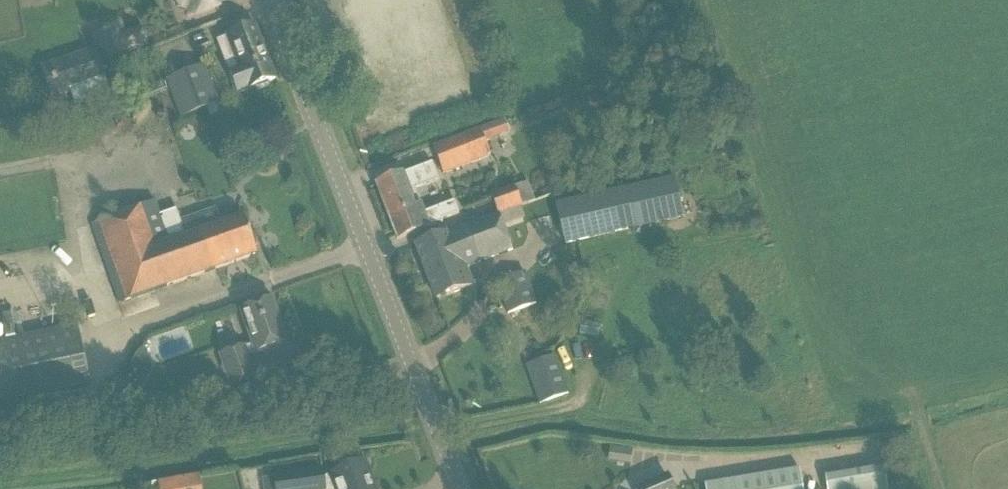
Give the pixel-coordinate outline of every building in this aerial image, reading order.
[(186,18),(190,17),(195,17),(200,15),(204,14),(208,12),(212,10),(216,7),(220,5),(215,0),(179,0),(186,18)] [(118,59),(148,48),(141,26),(125,32),(121,18),(101,24),(101,27),(92,31),(105,63),(118,58),(118,59)] [(226,37),(239,70),(229,74),(237,94),(254,87),(257,94),(268,90),(266,83),(273,80),(253,27),(226,37)] [(94,48),(50,64),(62,97),(105,82),(94,48)] [(203,66),(164,81),(179,119),(217,104),(203,66)] [(558,101),(542,107),(544,115),(561,109),(558,101)] [(433,147),(444,175),(490,157),(486,143),(508,134),(504,120),(433,147)] [(385,213),(416,201),(412,188),(438,178),(433,163),(375,185),(385,213)] [(683,220),(673,177),(556,204),(564,246),(683,220)] [(527,181),(490,195),(498,214),(499,214),(521,205),(535,200),(527,181)] [(119,305),(132,300),(155,291),(255,255),(241,216),(221,223),(216,209),(181,222),(177,209),(160,216),(154,201),(104,219),(104,220),(91,225),(119,305)] [(416,201),(385,213),(396,240),(430,228),(429,227),(441,223),(440,219),(457,212),(453,203),(425,213),(421,204),(418,205),(416,201)] [(498,214),(415,246),(436,301),(474,287),(467,268),(513,250),(499,214),(498,214)] [(526,273),(514,277),(496,284),(507,315),(537,304),(526,273)] [(255,381),(247,357),(286,343),(272,301),(239,312),(251,347),(244,350),(244,348),(219,357),(230,389),(255,381)] [(0,339),(0,404),(89,385),(77,324),(0,339)] [(135,355),(119,392),(126,395),(139,391),(150,366),(144,347),(135,355)] [(537,401),(556,394),(568,390),(555,356),(525,367),(537,401)] [(611,447),(608,462),(629,465),(632,451),(611,447)] [(364,464),(345,471),(329,477),(324,479),(322,467),(272,475),(273,479),(262,480),(263,488),(373,488),(364,464)] [(883,467),(824,477),(825,488),(887,488),(883,467)] [(799,469),(703,484),(704,488),(802,488),(799,469)] [(157,482),(158,488),(201,488),(199,476),(157,482)] [(668,477),(639,488),(673,488),(668,477)]
